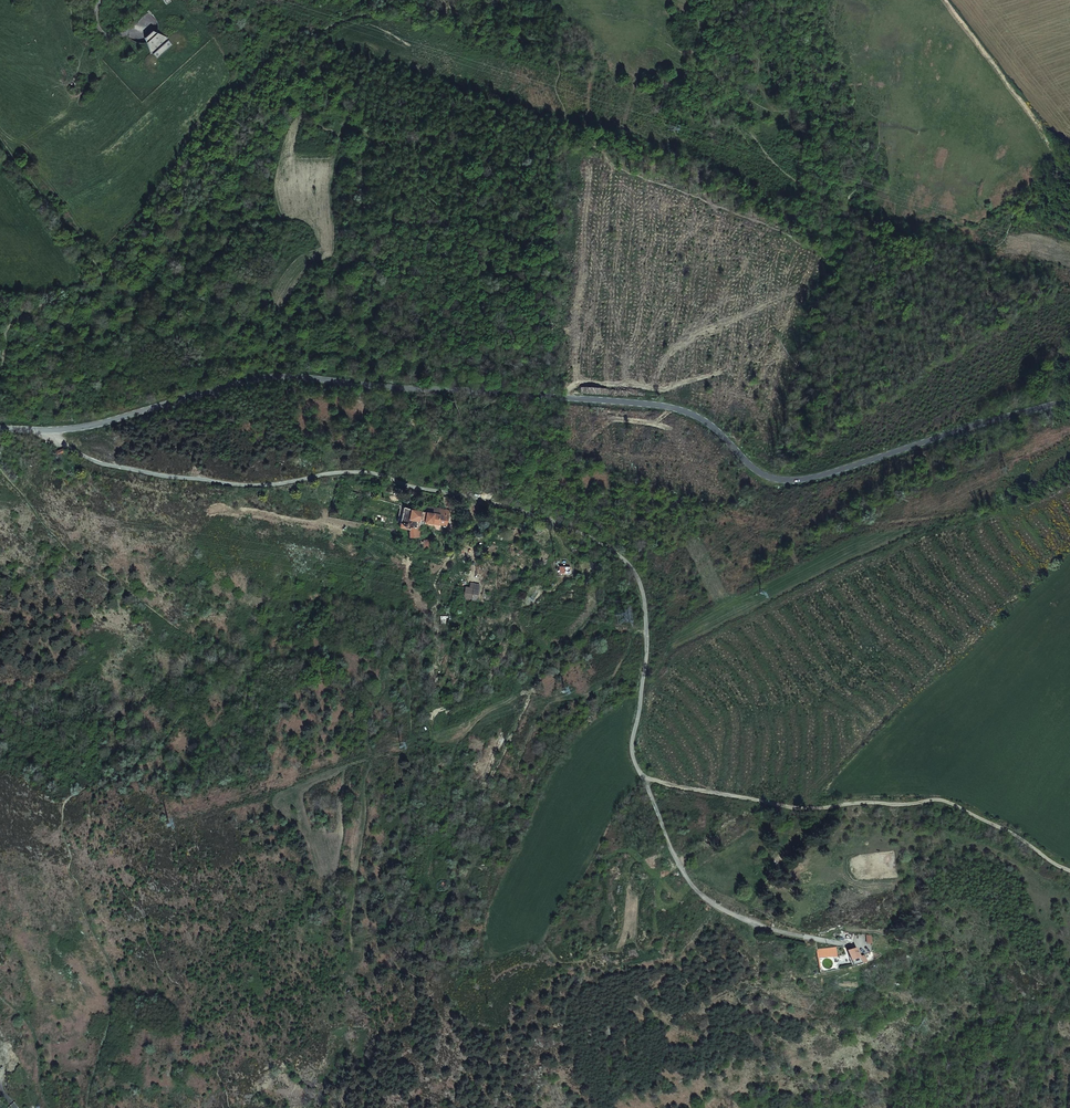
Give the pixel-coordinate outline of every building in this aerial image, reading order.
[(145,38),(150,54),(154,53),(152,54),(157,59),(172,45),(168,40),(166,42),(167,38),(153,31),(145,38)] [(415,521),(445,526),(447,516),(438,514),(438,511),(425,509),(424,512),(419,511),(402,508),(399,522),(408,524),(408,536),(415,537),(416,537),(416,535),(415,521)] [(416,537),(415,537),(415,549),(430,549),(430,540),(422,540),(422,535),(416,535),(416,537)] [(817,949),(818,955),(837,952),(836,946),(817,949)] [(856,948),(848,950),(851,966),(865,963),(863,956),(858,958),(856,948)]
